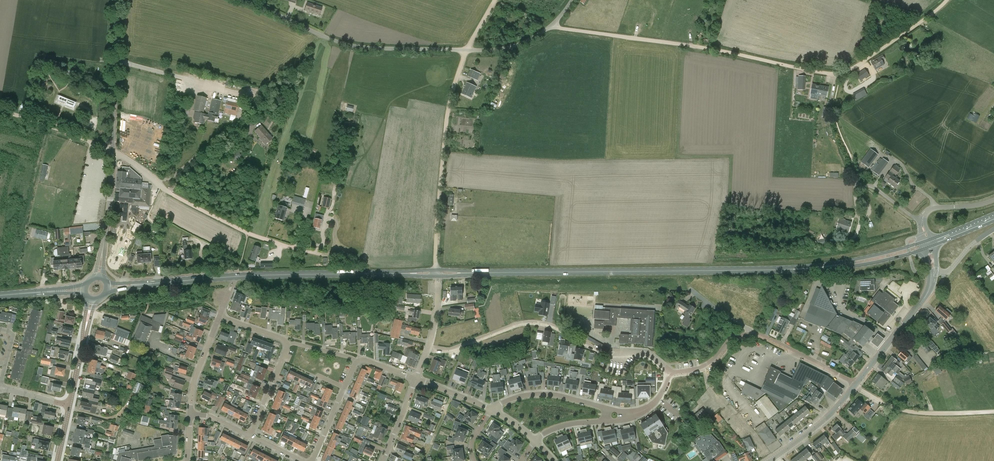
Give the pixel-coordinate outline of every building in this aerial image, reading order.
[(322,8),(312,5),(307,3),(305,10),(319,15),(322,8)] [(882,55),(880,57),(871,62),(875,70),(884,65),(881,60),(884,58),(882,55)] [(478,81),(481,74),(471,69),(468,77),(478,81)] [(869,76),(865,70),(856,75),(860,81),(869,76)] [(471,98),(476,87),(467,83),(462,94),(471,98)] [(810,94),(815,95),(816,90),(818,90),(819,85),(812,84),(810,94)] [(828,87),(819,85),(818,90),(816,90),(815,95),(826,97),(828,87)] [(78,98),(61,91),(60,95),(67,98),(66,100),(75,103),(75,102),(76,102),(78,98)] [(207,98),(197,96),(193,111),(208,114),(208,116),(196,113),(194,123),(203,125),(204,120),(207,120),(218,123),(219,120),(217,119),(221,101),(212,99),(210,109),(205,108),(207,98)] [(239,104),(226,101),(223,113),(236,116),(239,104)] [(976,124),(980,116),(975,113),(971,121),(976,124)] [(265,146),(266,145),(265,145),(272,139),(261,126),(254,132),(260,138),(259,139),(265,146)] [(871,150),(870,150),(861,162),(868,168),(878,155),(873,151),(871,150)] [(45,179),(49,165),(43,164),(40,178),(45,179)] [(874,172),(878,175),(884,168),(879,165),(874,172)] [(890,172),(885,177),(889,180),(888,182),(895,187),(899,181),(894,177),(900,170),(899,169),(900,168),(896,165),(895,166),(894,166),(890,172)] [(141,181),(141,178),(130,168),(122,167),(122,172),(117,172),(116,188),(116,191),(120,191),(119,202),(132,203),(131,205),(132,205),(131,208),(131,211),(132,213),(134,215),(135,216),(140,209),(138,208),(138,206),(149,207),(151,189),(142,188),(142,190),(140,189),(141,181)] [(328,209),(331,199),(324,197),(321,207),(328,209)] [(283,221),(284,217),(287,208),(278,206),(274,218),(283,221)] [(324,216),(315,214),(314,219),(315,219),(313,227),(319,229),(320,225),(321,225),(324,216)] [(848,233),(851,223),(839,219),(836,229),(837,230),(836,232),(839,233),(840,230),(848,233)] [(36,236),(46,239),(48,232),(37,229),(36,233),(37,233),(36,236)] [(183,241),(183,251),(184,251),(185,259),(192,259),(191,250),(187,251),(187,241),(183,241)] [(254,246),(249,258),(256,261),(260,248),(254,246)] [(68,269),(75,268),(74,259),(71,260),(71,253),(69,254),(67,254),(67,260),(68,260),(68,269)] [(74,259),(75,268),(82,267),(81,263),(84,263),(84,256),(78,256),(78,259),(74,259)] [(61,270),(62,270),(61,261),(55,261),(55,258),(52,258),(52,265),(54,265),(55,270),(61,269),(61,270)] [(991,280),(993,278),(993,275),(990,268),(985,270),(991,280)] [(873,285),(874,285),(874,279),(859,280),(860,290),(860,291),(861,291),(867,291),(867,289),(873,289),(873,287),(873,285)] [(821,326),(826,328),(837,315),(822,286),(820,290),(816,288),(810,304),(803,320),(821,327),(821,326)] [(891,315),(898,306),(893,302),(895,300),(884,291),(882,294),(879,291),(871,301),(874,304),(867,314),(876,321),(876,322),(882,326),(890,318),(889,317),(891,315)] [(236,293),(233,301),(240,304),(241,301),(244,302),(246,297),(236,293)] [(420,303),(421,296),(407,295),(406,302),(420,303)] [(678,307),(686,311),(684,314),(685,315),(682,320),(684,322),(683,325),(688,328),(691,322),(690,322),(692,319),(689,318),(691,315),(695,309),(690,305),(688,306),(679,300),(674,308),(677,309),(678,307)] [(239,306),(240,304),(233,301),(230,309),(240,313),(242,307),(239,306)] [(547,315),(549,303),(541,302),(541,304),(536,304),(535,310),(539,311),(539,314),(543,314),(547,315)] [(942,317),(947,321),(950,317),(950,316),(952,313),(947,309),(945,311),(940,306),(939,307),(938,307),(937,308),(938,309),(936,311),(938,313),(938,314),(941,317),(942,317)] [(265,319),(267,308),(261,307),(261,308),(256,308),(255,313),(260,313),(260,318),(265,319)] [(494,311),(492,307),(485,310),(489,320),(490,320),(491,320),(491,319),(492,319),(489,312),(494,311)] [(652,347),(655,311),(605,307),(605,311),(603,311),(595,310),(594,310),(594,319),(595,319),(594,329),(604,329),(604,325),(616,326),(617,318),(632,319),(631,335),(620,334),(620,343),(628,344),(628,343),(642,344),(645,345),(644,347),(652,347)] [(283,325),(284,315),(285,309),(281,308),(280,314),(279,314),(272,313),(272,308),(269,308),(268,319),(271,319),(278,320),(277,325),(283,325)] [(32,309),(30,315),(39,318),(41,312),(32,309)] [(208,318),(206,318),(207,315),(209,315),(210,312),(202,309),(200,315),(199,318),(198,318),(198,319),(199,319),(197,322),(206,325),(207,322),(207,321),(208,318)] [(413,314),(413,318),(411,317),(411,321),(416,322),(416,319),(419,319),(420,311),(414,310),(410,310),(409,313),(413,314)] [(58,321),(65,322),(65,323),(73,325),(75,318),(66,316),(66,318),(63,318),(64,312),(60,311),(58,321)] [(13,314),(2,312),(1,314),(0,314),(0,322),(8,323),(9,316),(12,316),(13,314)] [(158,332),(160,324),(163,325),(166,314),(154,315),(152,320),(142,316),(139,321),(141,322),(134,339),(145,343),(151,329),(158,332)] [(37,324),(39,318),(30,315),(28,322),(37,324)] [(789,315),(786,320),(785,322),(783,327),(782,326),(778,333),(783,335),(790,321),(792,317),(789,315)] [(863,346),(873,333),(864,326),(853,321),(852,322),(837,315),(826,328),(842,335),(843,333),(853,341),(854,340),(863,346)] [(116,327),(118,320),(104,316),(102,323),(116,327)] [(775,331),(778,333),(782,326),(783,327),(785,322),(786,320),(782,317),(775,331)] [(933,327),(937,330),(939,327),(936,324),(936,323),(930,318),(928,321),(927,320),(925,322),(926,323),(925,324),(931,329),(933,327)] [(300,331),(300,319),(295,319),(295,320),(289,320),(289,325),(294,325),(294,330),(300,331)] [(401,329),(402,325),(402,321),(394,319),(390,337),(398,339),(401,329)] [(322,327),(325,327),(325,334),(332,334),(332,339),(338,339),(337,328),(332,328),(332,325),(325,326),(325,321),(322,321),(322,327)] [(35,330),(37,324),(28,322),(26,328),(35,330)] [(944,322),(941,325),(952,338),(957,334),(952,329),(951,330),(944,322)] [(314,335),(320,335),(320,324),(314,324),(314,323),(305,323),(305,330),(314,330),(314,335)] [(418,336),(420,330),(416,329),(416,328),(406,326),(405,330),(411,331),(410,334),(418,336)] [(130,332),(117,327),(115,333),(128,339),(130,332)] [(34,337),(35,330),(26,328),(25,334),(34,337)] [(193,334),(193,335),(201,338),(203,332),(196,329),(195,329),(192,328),(190,331),(194,333),(193,334)] [(367,348),(373,348),(373,337),(370,337),(370,334),(361,334),(361,330),(357,329),(357,340),(360,340),(360,343),(367,343),(367,348)] [(97,330),(96,334),(95,334),(94,337),(95,337),(95,338),(103,340),(104,336),(110,338),(111,335),(111,333),(105,330),(105,332),(97,330)] [(221,332),(219,338),(233,344),(237,333),(230,331),(229,335),(221,332)] [(551,334),(551,332),(545,331),(544,334),(541,333),(539,340),(543,340),(543,342),(549,343),(548,345),(553,346),(555,335),(551,334)] [(355,332),(349,333),(349,332),(342,333),(342,339),(349,338),(350,344),(356,343),(355,332)] [(199,343),(201,338),(193,335),(193,334),(189,333),(188,335),(187,334),(186,337),(191,340),(199,343)] [(25,334),(23,341),(32,343),(34,337),(25,334)] [(127,346),(128,344),(132,346),(133,342),(113,334),(111,340),(127,346)] [(820,342),(831,348),(833,346),(831,345),(833,342),(829,340),(831,337),(824,334),(821,339),(822,339),(820,342)] [(882,340),(876,335),(869,343),(875,348),(882,340)] [(962,342),(957,336),(953,340),(958,345),(962,342)] [(56,343),(61,344),(61,345),(69,347),(70,341),(66,340),(66,339),(62,338),(62,339),(57,338),(56,343)] [(253,345),(257,347),(260,340),(252,338),(250,344),(248,343),(245,352),(250,354),(253,345)] [(592,338),(590,341),(602,347),(603,344),(592,338)] [(572,350),(569,349),(570,342),(565,341),(565,340),(561,339),(561,341),(560,341),(558,355),(558,354),(562,355),(563,350),(568,351),(568,356),(571,356),(572,350)] [(260,348),(264,349),(266,343),(260,340),(257,347),(256,349),(259,350),(260,348)] [(853,352),(856,348),(846,340),(842,345),(850,350),(852,352),(853,352)] [(30,349),(32,343),(23,341),(21,347),(22,347),(22,349),(37,354),(38,351),(30,349)] [(940,351),(932,341),(928,344),(936,354),(940,351)] [(920,345),(924,351),(927,354),(931,351),(924,342),(920,345)] [(187,350),(187,351),(194,354),(196,349),(189,346),(190,345),(185,343),(183,346),(185,347),(185,348),(187,350)] [(273,345),(266,343),(264,349),(269,351),(266,357),(265,356),(264,360),(270,362),(275,348),(272,347),(273,345)] [(389,355),(390,344),(384,343),(384,345),(378,344),(378,349),(383,349),(383,355),(389,355)] [(105,356),(108,348),(104,347),(99,346),(99,345),(92,344),(90,353),(98,355),(98,354),(105,356)] [(225,356),(228,348),(223,346),(223,348),(216,345),(216,346),(214,349),(215,350),(216,350),(215,353),(225,356)] [(54,356),(58,357),(67,359),(68,352),(60,351),(60,348),(56,347),(54,356)] [(580,348),(576,347),(573,360),(581,361),(582,356),(583,353),(582,353),(583,349),(579,349),(580,348)] [(17,351),(16,358),(24,360),(26,353),(36,356),(37,354),(22,349),(21,352),(17,351)] [(419,355),(419,354),(414,352),(406,349),(405,353),(408,354),(407,357),(417,361),(419,355)] [(849,357),(855,362),(855,361),(856,362),(858,360),(857,359),(859,356),(853,352),(852,352),(850,350),(848,352),(851,354),(849,357)] [(906,359),(908,361),(912,357),(909,355),(903,350),(899,356),(905,361),(906,359)] [(192,360),(194,354),(187,351),(186,353),(183,352),(183,354),(181,353),(180,356),(183,357),(184,354),(186,355),(185,357),(192,360)] [(407,365),(414,368),(415,366),(415,367),(416,366),(417,364),(417,363),(416,363),(417,361),(407,357),(403,356),(403,355),(396,353),(394,358),(400,360),(400,361),(404,363),(407,365)] [(118,360),(119,358),(112,355),(109,361),(117,364),(117,363),(119,361),(118,360)] [(845,362),(844,363),(850,367),(855,362),(849,357),(847,360),(844,357),(842,360),(845,362)] [(897,361),(892,357),(885,365),(894,372),(900,377),(902,378),(903,378),(905,377),(904,375),(902,374),(899,372),(901,369),(897,366),(900,363),(897,361)] [(14,365),(22,367),(24,360),(16,358),(14,365)] [(220,362),(221,361),(213,359),(211,365),(215,366),(214,369),(218,370),(219,367),(223,368),(224,363),(220,362)] [(446,361),(441,359),(439,362),(434,360),(430,370),(437,373),(440,365),(444,367),(446,361)] [(774,384),(798,396),(807,379),(820,386),(820,387),(826,391),(832,383),(830,379),(828,376),(827,377),(827,376),(800,363),(792,379),(780,373),(774,384)] [(14,365),(12,372),(21,374),(22,367),(14,365)] [(174,371),(177,372),(185,374),(187,368),(179,365),(179,366),(175,365),(174,371)] [(894,372),(885,365),(881,370),(886,374),(887,373),(891,376),(894,372)] [(940,365),(933,368),(936,374),(942,371),(940,365)] [(65,369),(57,368),(57,367),(53,366),(52,369),(51,369),(50,375),(55,376),(56,374),(63,376),(65,369)] [(100,373),(100,372),(102,372),(103,369),(99,369),(95,368),(89,366),(88,369),(87,369),(86,371),(87,372),(88,372),(88,373),(94,374),(95,372),(100,373)] [(258,373),(265,376),(267,370),(260,367),(256,366),(255,369),(259,370),(258,373)] [(459,381),(464,370),(458,367),(453,379),(459,381)] [(765,379),(766,380),(774,384),(780,373),(781,371),(771,367),(765,379)] [(366,374),(367,371),(361,369),(358,376),(364,378),(366,379),(366,381),(369,382),(370,381),(371,381),(371,380),(368,378),(369,375),(366,374)] [(464,370),(459,381),(465,384),(468,375),(469,372),(464,370)] [(290,378),(293,380),(296,373),(290,371),(287,377),(285,380),(288,382),(290,378)] [(470,386),(476,389),(480,378),(482,372),(479,371),(476,378),(474,378),(470,386)] [(571,390),(574,372),(570,371),(569,380),(567,379),(565,389),(571,390)] [(21,374),(12,372),(10,379),(19,381),(21,374)] [(136,375),(129,372),(127,378),(133,381),(136,375)] [(265,376),(258,373),(255,372),(254,374),(253,374),(252,377),(255,378),(262,381),(265,376)] [(482,372),(480,378),(476,389),(481,391),(485,382),(483,381),(486,373),(482,372)] [(299,382),(301,376),(296,373),(293,380),(296,381),(295,383),(298,384),(299,382)] [(881,389),(887,382),(878,374),(872,382),(881,389)] [(514,379),(515,379),(517,388),(523,387),(520,378),(519,375),(515,376),(513,377),(514,379)] [(898,384),(902,378),(900,377),(898,375),(893,381),(898,384)] [(903,378),(906,383),(912,380),(909,375),(905,377),(903,378)] [(53,381),(54,379),(42,376),(40,382),(47,384),(48,380),(53,381)] [(304,385),(307,379),(301,376),(299,382),(301,383),(304,385)] [(364,378),(358,376),(355,383),(361,385),(362,386),(364,382),(362,382),(364,378)] [(382,387),(386,378),(382,376),(378,385),(382,387)] [(181,390),(184,381),(172,377),(171,382),(175,383),(173,387),(181,390)] [(215,388),(217,381),(214,380),(214,381),(206,378),(204,383),(212,386),(211,387),(215,388)] [(86,381),(84,388),(94,390),(95,385),(100,386),(101,381),(93,379),(93,382),(86,381)] [(310,388),(313,382),(307,379),(304,385),(307,386),(306,390),(311,392),(313,389),(310,388)] [(512,390),(517,388),(515,379),(514,379),(509,381),(512,390)] [(638,387),(635,387),(635,393),(638,393),(638,399),(646,399),(646,397),(650,397),(650,392),(656,392),(655,388),(651,388),(651,385),(655,385),(655,379),(646,379),(646,382),(646,386),(638,387)] [(400,393),(403,385),(398,383),(398,382),(391,380),(390,384),(396,386),(395,390),(400,393)] [(780,411),(788,405),(797,397),(798,396),(774,384),(766,380),(761,390),(761,391),(765,393),(767,394),(780,411)] [(901,386),(898,384),(893,381),(893,380),(891,383),(899,389),(901,386)] [(590,385),(591,382),(585,381),(583,393),(589,394),(590,385)] [(139,395),(143,385),(136,382),(132,392),(139,395)] [(291,384),(285,382),(282,387),(288,390),(291,384)] [(50,383),(49,389),(48,389),(48,392),(52,393),(52,390),(60,392),(62,385),(53,383),(50,383)] [(246,389),(249,390),(250,391),(257,394),(260,388),(253,385),(248,383),(246,389)] [(352,390),(358,392),(361,385),(355,383),(352,390)] [(761,391),(761,390),(745,383),(741,393),(757,400),(765,393),(761,391)] [(599,398),(606,399),(607,389),(604,389),(604,385),(599,384),(598,393),(600,394),(599,398)] [(809,393),(819,400),(823,395),(817,391),(818,389),(811,384),(808,387),(812,390),(809,393)] [(840,390),(833,385),(827,393),(835,398),(840,390)] [(611,390),(607,389),(606,399),(612,401),(613,397),(615,398),(617,387),(612,386),(611,390)] [(324,394),(330,397),(332,391),(323,387),(321,390),(325,391),(324,394)] [(617,387),(615,398),(618,399),(618,403),(624,403),(625,393),(621,393),(622,388),(617,387)] [(89,397),(89,401),(98,403),(99,397),(93,396),(94,390),(84,388),(83,396),(89,397)] [(634,389),(630,389),(629,393),(625,393),(624,403),(631,403),(631,399),(635,399),(634,389)] [(257,394),(250,391),(249,390),(248,392),(246,391),(245,395),(248,396),(255,399),(257,394)] [(285,393),(279,390),(276,396),(282,399),(287,401),(290,394),(285,392),(285,393)] [(358,392),(352,390),(349,397),(355,399),(358,392)] [(174,396),(173,400),(180,402),(181,395),(175,394),(175,392),(171,391),(170,395),(174,396)] [(212,392),(211,395),(204,391),(201,398),(209,401),(211,397),(214,399),(217,394),(212,392)] [(802,399),(808,402),(809,400),(816,405),(819,400),(809,393),(807,397),(805,395),(802,399)] [(321,400),(327,403),(330,397),(324,394),(321,400)] [(768,419),(778,412),(765,395),(756,403),(768,419)] [(282,399),(276,396),(274,402),(283,406),(284,407),(285,405),(287,401),(282,399)] [(429,400),(418,396),(415,403),(426,407),(426,406),(426,407),(429,400)] [(327,403),(321,400),(318,398),(318,400),(315,405),(324,409),(327,403)] [(855,408),(858,411),(860,409),(865,414),(870,418),(874,413),(870,409),(871,408),(865,402),(863,405),(858,399),(855,403),(858,406),(855,408)] [(180,402),(173,400),(170,400),(169,406),(168,408),(173,409),(173,408),(179,409),(180,402)] [(96,407),(98,403),(89,401),(88,404),(81,402),(80,410),(90,412),(95,413),(96,407)] [(221,410),(227,413),(230,406),(227,404),(228,402),(225,401),(224,403),(221,410)] [(344,408),(350,410),(353,403),(347,401),(344,408)] [(441,411),(443,405),(432,401),(430,407),(441,411)] [(282,407),(283,406),(274,402),(271,408),(278,411),(281,412),(283,409),(282,408),(282,407)] [(856,413),(858,411),(855,408),(858,406),(855,403),(848,410),(851,412),(851,413),(853,415),(854,415),(856,413)] [(230,406),(227,413),(233,416),(236,409),(238,406),(235,405),(234,404),(234,405),(232,404),(230,406)] [(8,406),(2,405),(0,413),(0,414),(6,416),(6,417),(9,418),(10,410),(8,409),(8,406)] [(249,412),(245,410),(247,407),(245,406),(244,405),(241,412),(242,412),(238,419),(244,422),(249,412)] [(55,419),(56,417),(55,416),(56,413),(50,412),(50,411),(47,410),(48,407),(42,406),(41,412),(42,412),(41,417),(44,418),(54,420),(55,419)] [(805,406),(800,410),(805,417),(810,412),(805,406)] [(14,417),(19,418),(21,409),(14,407),(13,411),(10,410),(9,418),(9,420),(14,421),(14,417)] [(314,416),(320,419),(323,413),(313,408),(312,412),(315,413),(314,416)] [(341,415),(347,417),(350,410),(344,408),(341,415)] [(393,419),(396,412),(388,409),(387,408),(384,415),(393,419)] [(27,411),(27,410),(21,409),(19,418),(25,419),(25,420),(28,421),(30,412),(27,411)] [(242,412),(241,412),(236,409),(233,416),(238,419),(242,412)] [(701,422),(708,416),(702,409),(695,415),(701,422)] [(795,414),(800,420),(805,417),(800,410),(795,414)] [(418,424),(421,415),(411,412),(408,420),(418,424)] [(475,420),(478,416),(477,416),(478,415),(475,413),(475,414),(472,412),(471,414),(469,412),(467,416),(466,415),(464,417),(460,414),(457,418),(463,422),(464,419),(469,423),(470,422),(472,423),(473,423),(474,423),(475,421),(475,420)] [(276,414),(275,415),(269,413),(267,419),(273,422),(273,421),(277,423),(280,416),(276,414)] [(723,419),(718,413),(714,417),(719,423),(719,422),(720,421),(723,419)] [(795,414),(790,418),(795,424),(800,420),(795,414)] [(347,417),(341,415),(338,422),(344,424),(347,417)] [(656,415),(650,419),(641,425),(652,443),(665,446),(668,433),(656,415)] [(309,421),(317,424),(320,419),(314,416),(312,419),(310,418),(309,419),(306,417),(305,419),(304,420),(308,422),(309,421)] [(84,425),(85,420),(89,421),(89,418),(82,417),(81,418),(78,417),(77,424),(84,425)] [(795,424),(790,418),(785,422),(790,428),(795,424)] [(271,427),(273,422),(267,419),(264,425),(271,427)] [(176,429),(177,422),(167,420),(167,421),(164,420),(163,424),(167,424),(166,428),(176,429)] [(309,421),(308,422),(307,423),(310,424),(309,428),(315,430),(317,424),(309,421)] [(467,435),(468,431),(464,430),(465,428),(460,427),(461,424),(455,421),(454,425),(456,425),(455,429),(458,430),(457,433),(465,436),(466,434),(467,435)] [(344,424),(338,422),(335,429),(341,431),(342,428),(345,429),(346,426),(347,425),(344,424)] [(374,425),(377,426),(375,431),(384,435),(387,430),(380,427),(381,424),(376,422),(374,425)] [(785,422),(780,426),(785,432),(790,428),(785,422)] [(489,431),(489,432),(491,433),(490,435),(493,437),(492,439),(497,443),(500,439),(498,437),(499,435),(498,434),(500,431),(498,430),(500,428),(497,426),(497,425),(495,423),(494,424),(491,428),(490,428),(488,430),(489,431)] [(767,445),(776,440),(764,423),(755,429),(767,445)] [(360,424),(358,429),(367,433),(369,428),(360,424)] [(832,430),(835,434),(832,436),(836,441),(841,436),(843,438),(847,434),(845,433),(841,429),(837,424),(832,430)] [(271,427),(264,425),(262,431),(268,433),(271,427)] [(52,436),(53,428),(44,426),(42,434),(52,436)] [(413,428),(412,428),(406,426),(403,432),(410,435),(410,434),(416,436),(420,438),(423,431),(413,428)] [(785,432),(780,426),(775,430),(780,437),(785,432)] [(207,436),(208,428),(199,428),(198,435),(207,436)] [(636,440),(633,428),(627,429),(630,441),(636,440)] [(75,436),(84,438),(84,434),(89,435),(89,434),(93,435),(94,431),(88,429),(87,432),(85,431),(76,429),(76,432),(75,432),(74,435),(75,435),(75,436)] [(133,437),(134,433),(124,429),(122,433),(133,437)] [(367,433),(358,429),(355,435),(360,438),(362,434),(365,436),(367,433)] [(617,441),(614,429),(608,430),(611,443),(617,441)] [(630,441),(627,429),(621,430),(624,442),(630,441)] [(847,434),(843,438),(848,442),(857,434),(852,429),(847,434)] [(611,443),(608,430),(602,432),(603,436),(600,436),(601,440),(604,440),(605,444),(611,443)] [(382,440),(384,435),(375,431),(374,434),(371,433),(369,438),(372,439),(373,437),(382,440)] [(584,433),(587,445),(593,443),(592,441),(590,431),(584,433)] [(728,454),(725,450),(719,441),(718,442),(707,431),(694,440),(708,460),(717,460),(728,454)] [(409,436),(410,435),(403,432),(401,438),(407,441),(408,441),(413,443),(415,438),(409,436)] [(858,435),(865,441),(867,438),(860,432),(858,435)] [(280,440),(286,443),(289,436),(284,433),(280,440)] [(337,439),(339,435),(333,433),(330,440),(336,442),(338,443),(339,442),(340,440),(337,439)] [(465,436),(457,433),(455,437),(453,436),(452,439),(449,438),(448,441),(454,443),(455,440),(459,442),(460,441),(464,442),(465,439),(464,438),(465,436)] [(581,446),(587,445),(584,433),(578,434),(580,443),(581,446)] [(226,443),(229,437),(223,434),(220,439),(222,441),(221,443),(222,444),(221,447),(222,447),(222,448),(223,449),(225,446),(225,445),(226,443)] [(116,460),(130,460),(138,459),(138,460),(139,460),(176,455),(177,436),(168,435),(161,436),(161,439),(154,440),(155,447),(119,453),(116,460)] [(355,435),(353,440),(361,444),(363,439),(355,435)] [(74,439),(73,442),(74,442),(73,443),(82,445),(82,444),(84,445),(84,444),(89,445),(91,439),(84,438),(75,436),(74,439)] [(286,443),(292,446),(295,439),(289,436),(286,443)] [(561,438),(566,450),(567,450),(572,448),(571,445),(567,436),(561,438)] [(828,441),(828,440),(824,436),(818,440),(822,445),(825,443),(827,446),(830,444),(828,441)] [(226,443),(232,446),(235,440),(229,437),(226,443)] [(750,453),(752,452),(751,450),(754,448),(749,437),(743,440),(747,450),(745,451),(746,454),(738,457),(739,460),(751,460),(752,460),(750,456),(751,456),(750,453)] [(566,450),(561,438),(555,441),(559,450),(561,453),(565,451),(566,450)] [(49,443),(43,442),(43,441),(35,439),(34,443),(40,445),(39,449),(48,451),(49,443)] [(298,449),(301,442),(295,439),(292,446),(298,449)] [(232,446),(238,449),(241,443),(235,440),(232,446)] [(336,442),(330,440),(327,447),(333,449),(336,442)] [(504,448),(513,454),(515,450),(518,452),(518,451),(519,451),(521,449),(520,448),(523,444),(523,443),(521,441),(520,442),(517,440),(516,442),(514,441),(512,444),(508,441),(504,448)] [(821,450),(819,447),(822,445),(818,440),(812,445),(816,450),(816,449),(819,452),(821,450)] [(307,445),(301,442),(298,449),(304,452),(307,445)] [(481,445),(478,449),(479,450),(478,450),(481,452),(481,451),(484,453),(485,451),(489,454),(492,449),(494,450),(497,446),(492,442),(490,445),(487,442),(486,444),(484,442),(483,443),(482,442),(481,445)] [(840,450),(834,442),(831,445),(837,452),(840,450)] [(243,455),(248,446),(241,443),(238,449),(237,451),(243,455)] [(370,449),(370,448),(366,445),(366,446),(362,444),(361,448),(364,449),(363,452),(371,456),(371,455),(372,455),(372,454),(372,453),(373,450),(370,449)] [(406,452),(407,448),(399,444),(395,451),(404,455),(403,458),(408,460),(412,460),(414,455),(406,452)] [(464,453),(463,449),(459,449),(459,448),(454,449),(454,446),(447,447),(448,450),(451,450),(452,453),(454,452),(454,456),(463,455),(463,453),(464,453)] [(685,450),(680,446),(676,452),(681,455),(685,450)] [(85,452),(89,453),(90,448),(84,447),(83,450),(80,449),(72,447),(72,451),(71,451),(70,454),(71,454),(71,455),(79,457),(80,453),(84,454),(85,452)] [(333,449),(327,447),(324,454),(330,456),(333,449)] [(617,458),(621,453),(613,447),(609,451),(617,458)] [(255,460),(259,452),(253,449),(250,455),(250,454),(248,458),(252,459),(251,460),(255,460)] [(509,460),(510,460),(507,458),(508,457),(505,455),(507,452),(501,449),(498,453),(502,455),(498,460),(499,460),(510,460),(509,460)] [(806,460),(811,456),(807,449),(801,453),(806,460)] [(9,457),(10,457),(9,460),(15,460),(16,458),(19,459),(20,456),(21,451),(17,450),(16,455),(13,455),(14,452),(10,452),(9,457)] [(204,456),(204,451),(198,450),(198,451),(198,458),(204,458),(203,460),(207,460),(208,457),(204,456)] [(265,455),(259,452),(255,460),(262,460),(265,455)]
